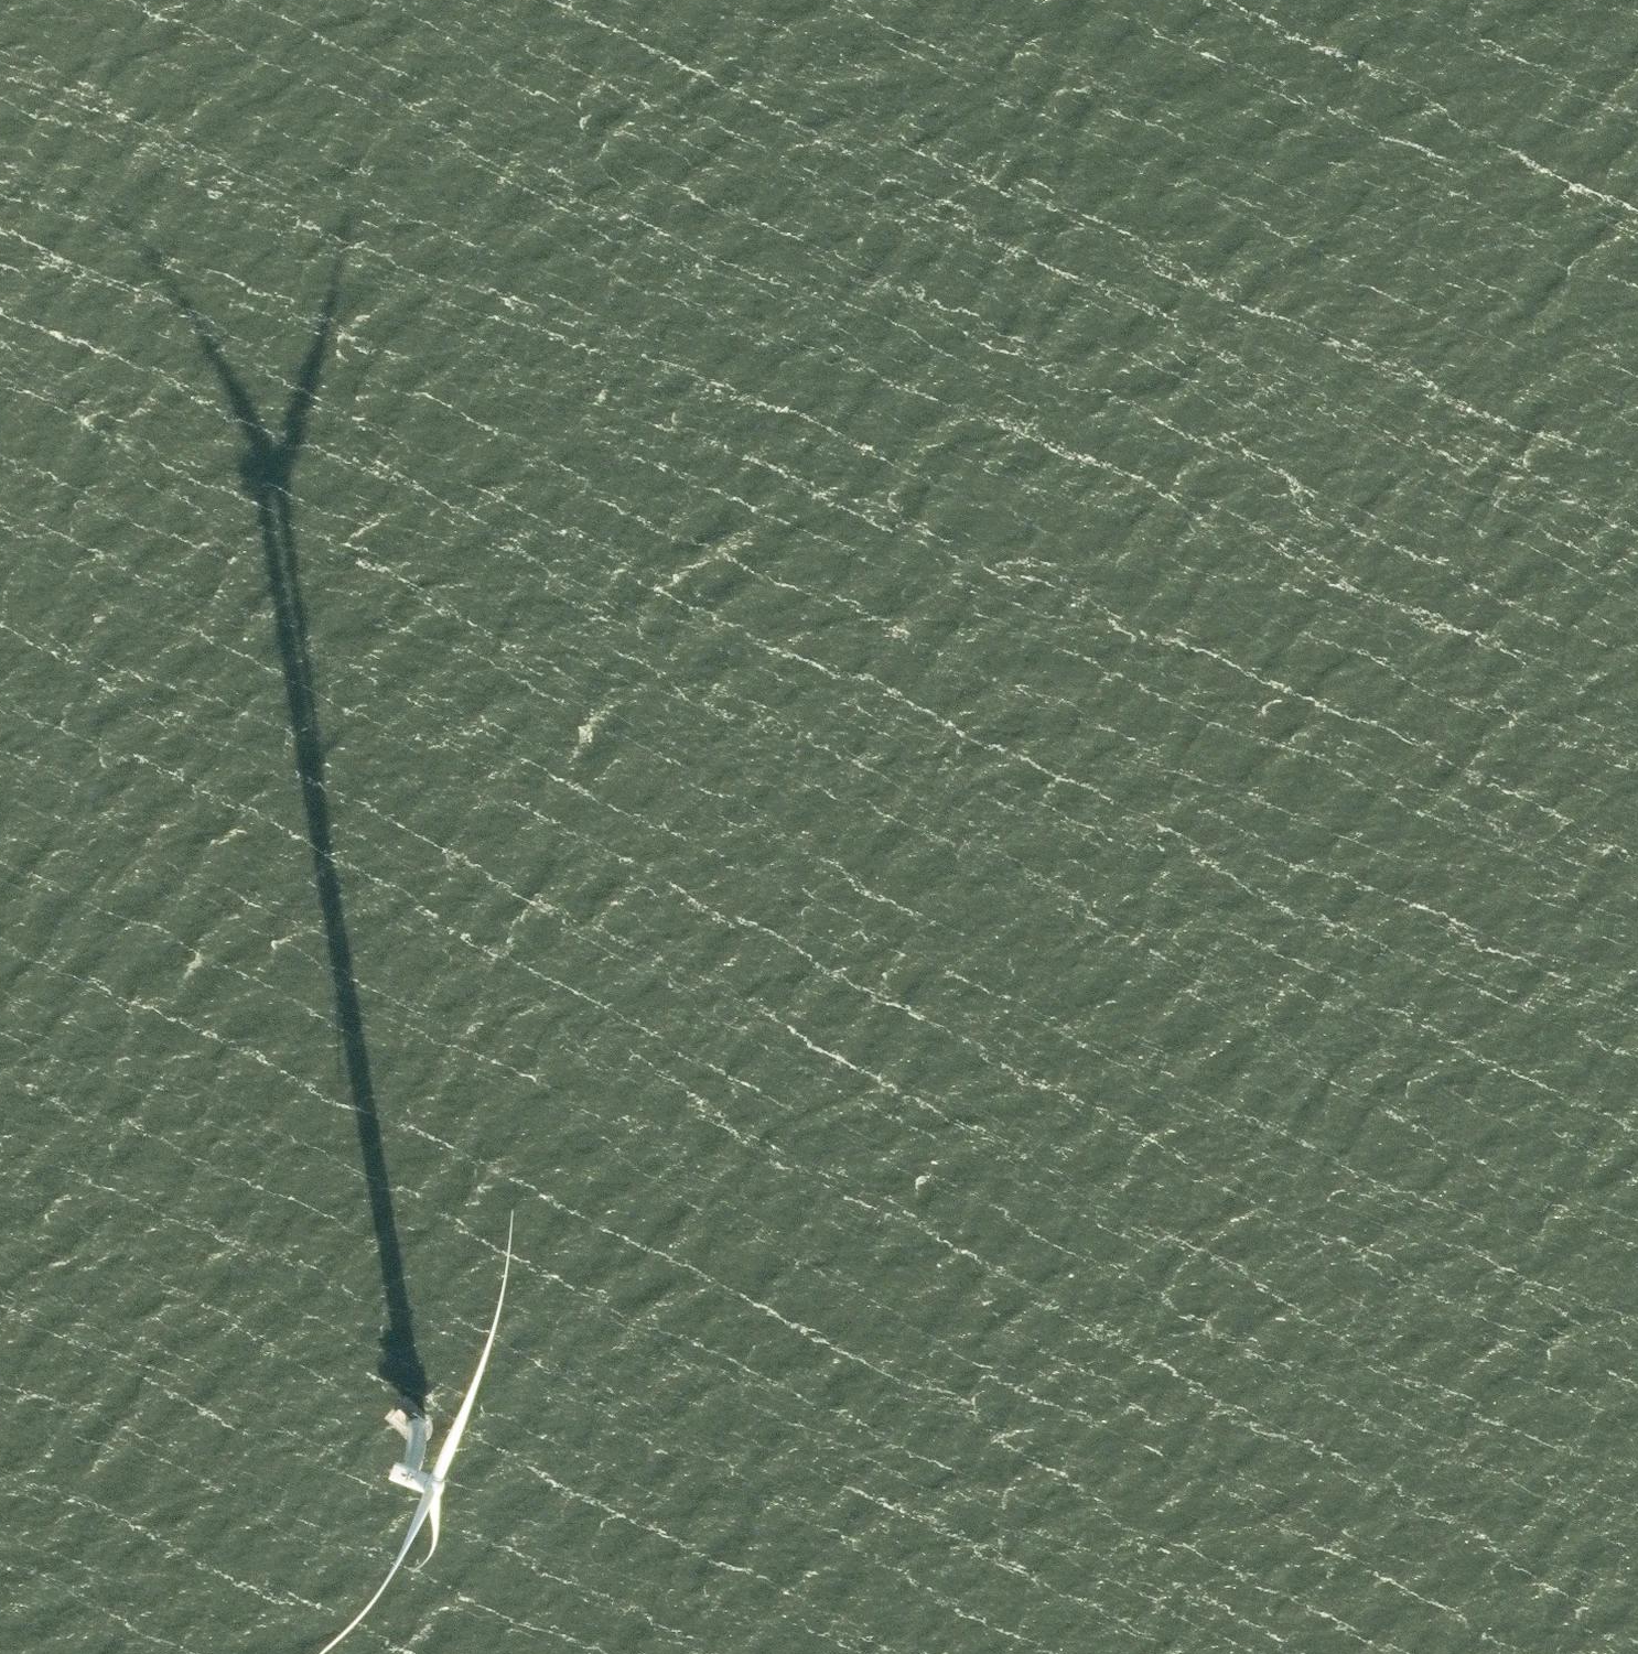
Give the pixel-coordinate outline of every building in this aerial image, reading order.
[(416,1420),(415,1423),(415,1427),(416,1430),(417,1432),(419,1433),(423,1435),(427,1434),(430,1433),(431,1432),(433,1430),(434,1426),(434,1424),(433,1420),(431,1418),(428,1416),(425,1415),(422,1415),(420,1416),(417,1418),(416,1420)]
